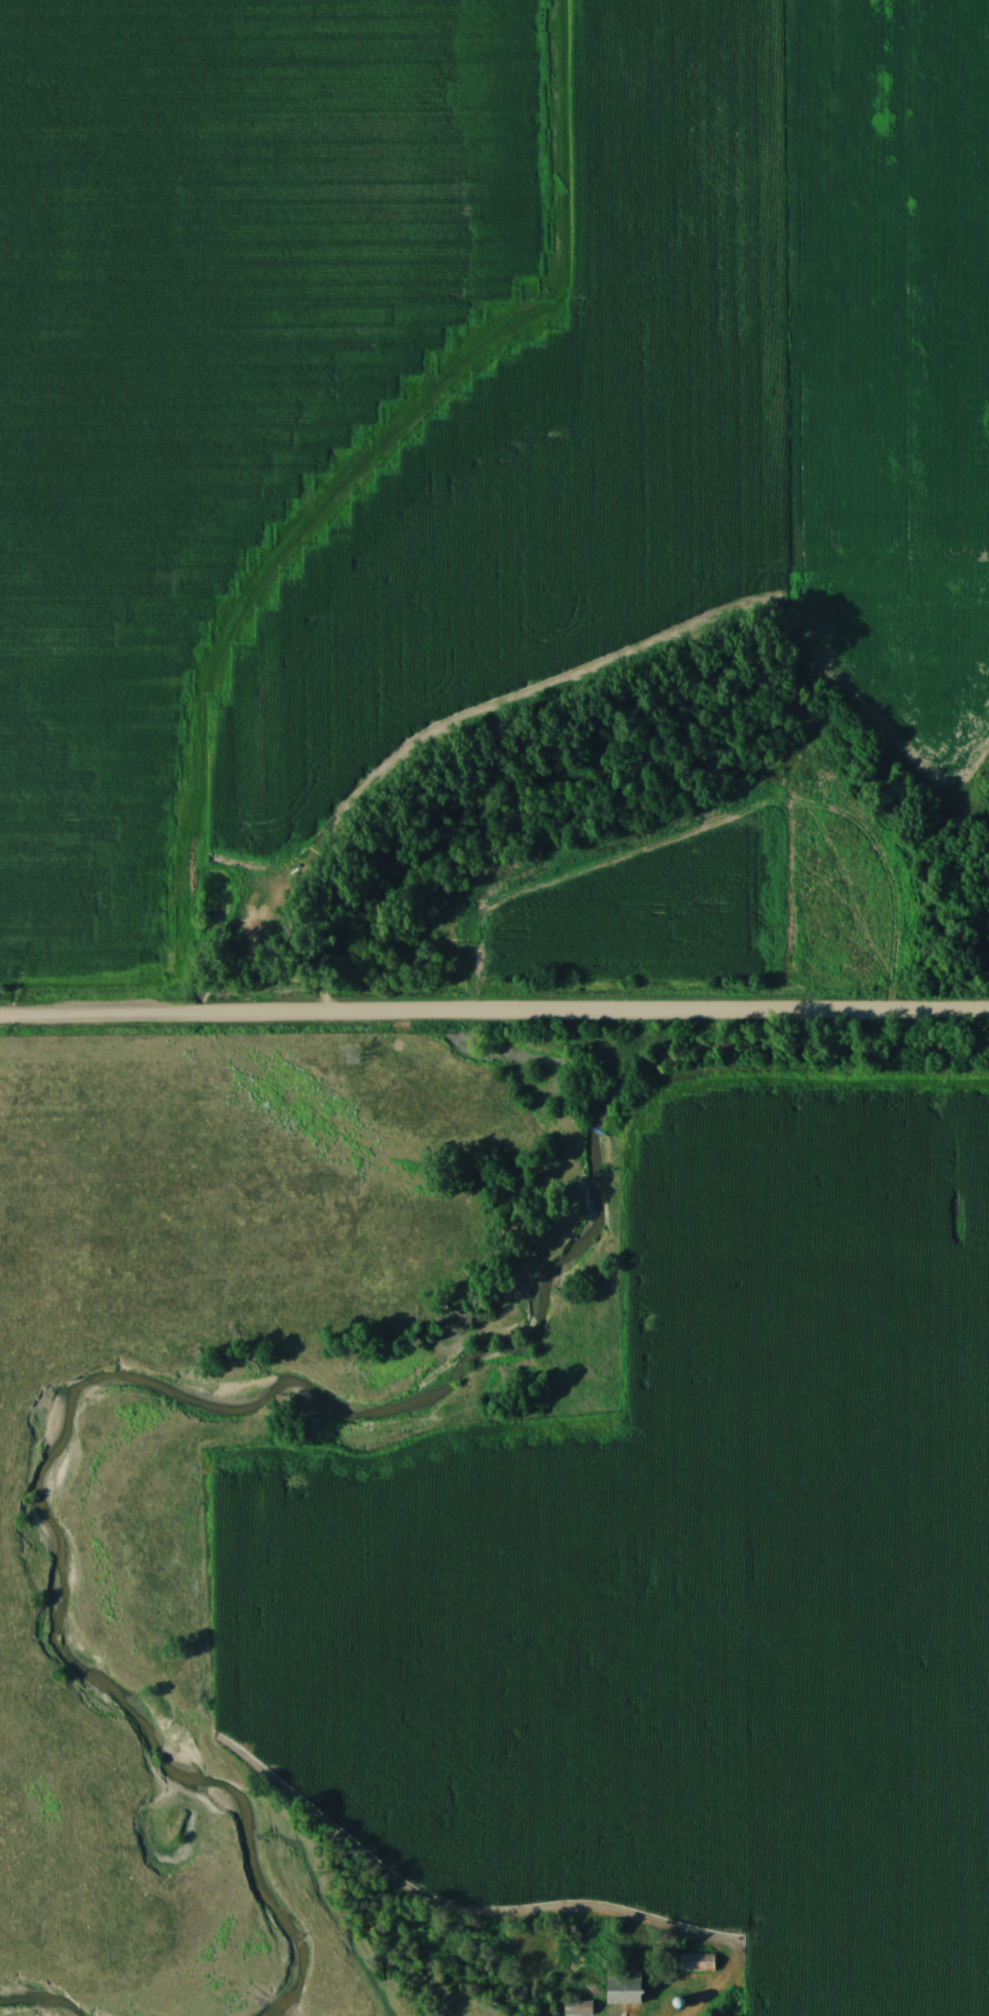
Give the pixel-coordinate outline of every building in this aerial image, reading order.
[(715,1971),(715,1955),(681,1955),(681,1971),(715,1971)] [(642,2005),(642,1971),(606,1971),(606,2005),(642,2005)] [(593,2015),(593,2002),(565,2002),(565,2015),(593,2015)]
